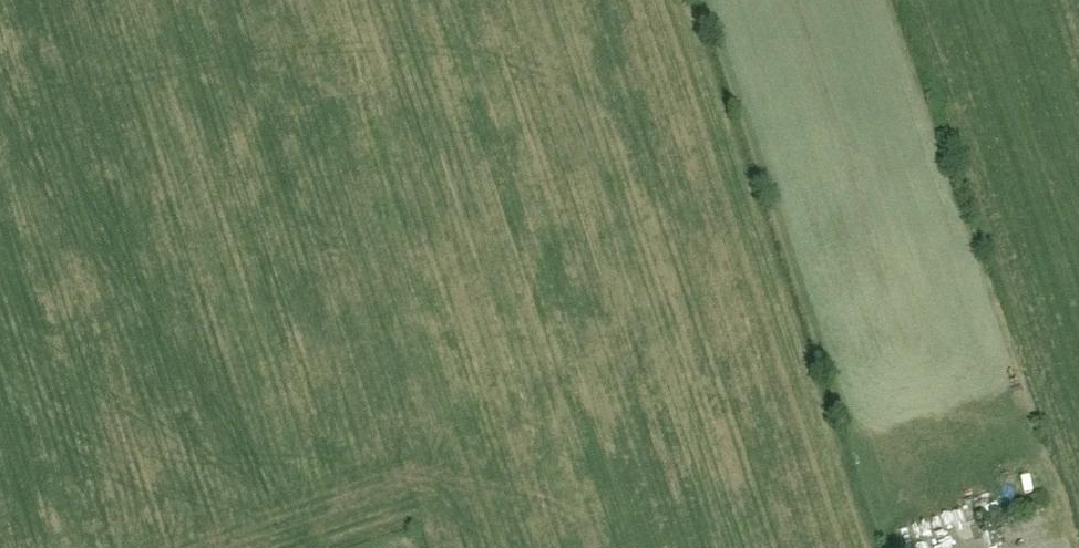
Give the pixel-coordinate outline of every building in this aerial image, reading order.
[(987,513),(1000,509),(997,502),(985,507),(987,513)]
